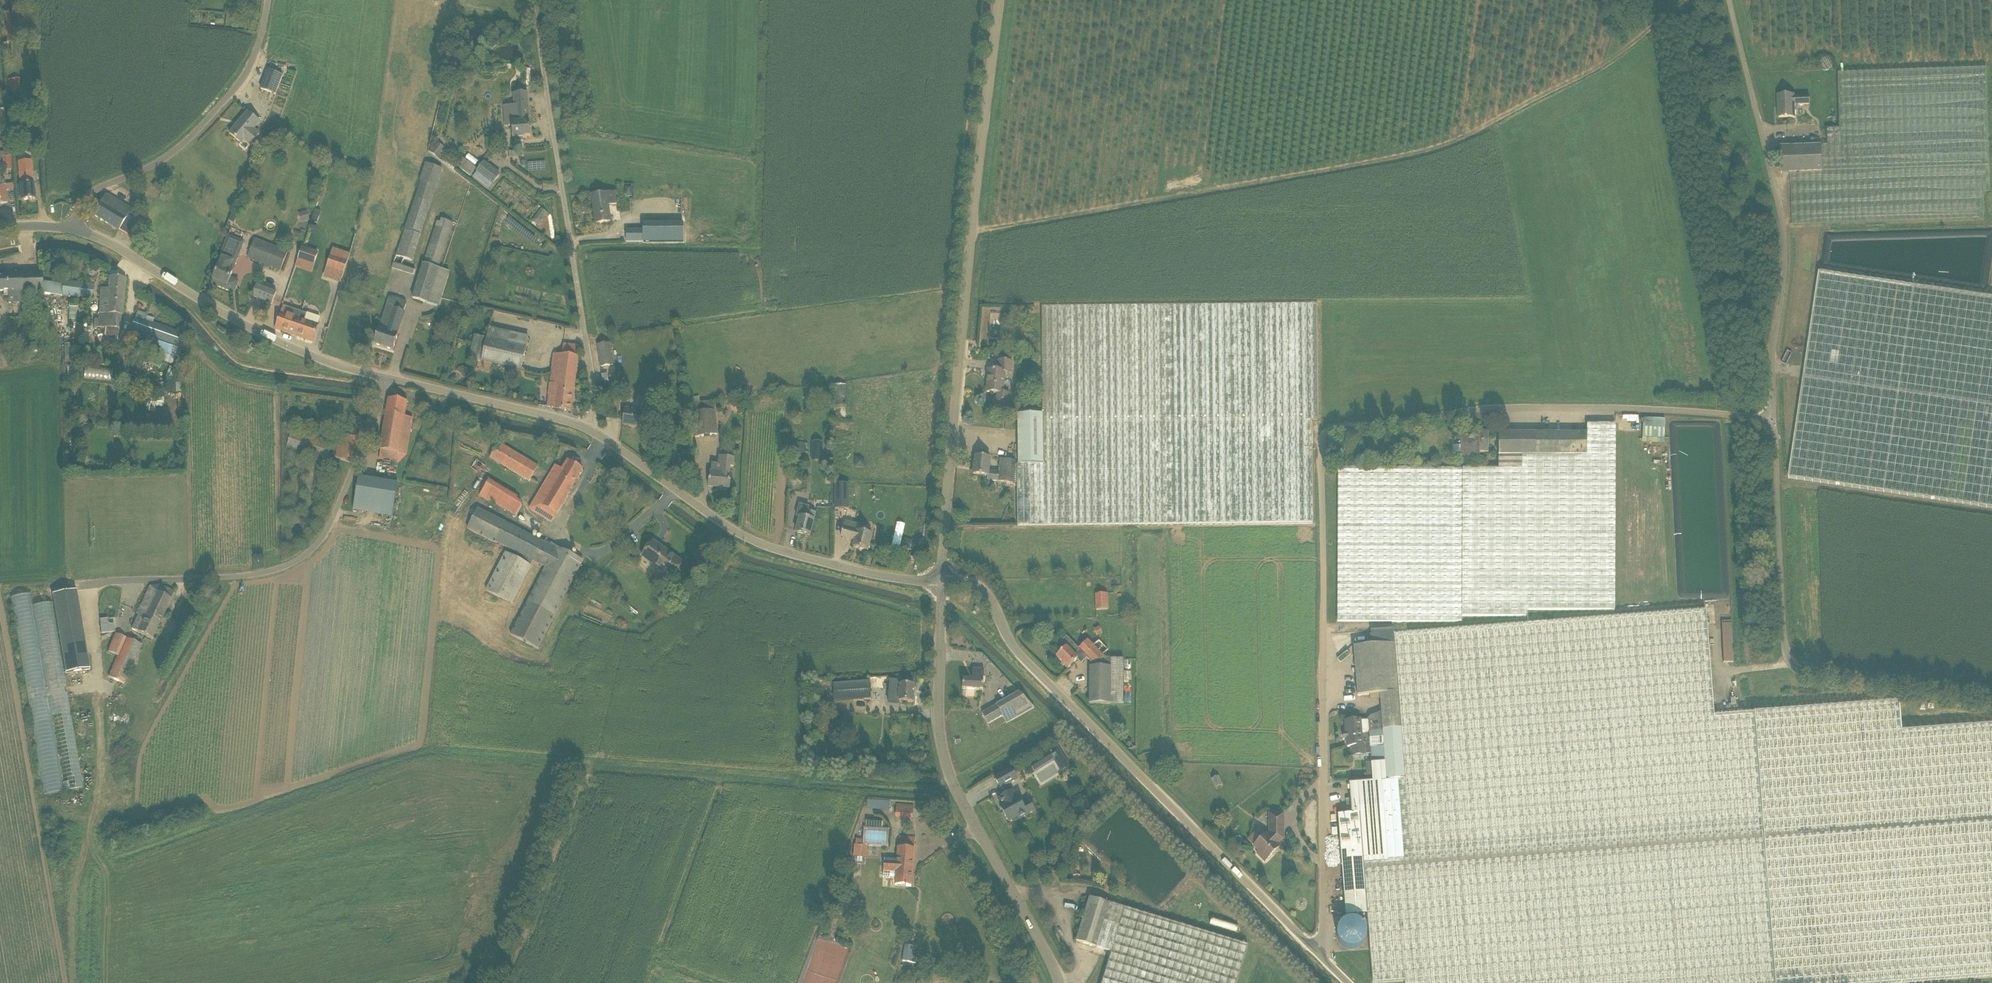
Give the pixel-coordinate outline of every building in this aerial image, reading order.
[(1987,68),(1839,74),(1841,129),(1829,129),(1829,145),(1822,145),(1822,172),(1790,173),(1792,225),(1984,219),(1983,191),(1990,191),(1989,166),(1987,68)] [(283,76),(269,70),(268,70),(261,89),(276,95),(283,76)] [(20,77),(8,78),(9,89),(21,88),(20,77)] [(516,114),(504,115),(505,127),(513,127),(514,139),(515,139),(515,141),(523,140),(523,138),(525,138),(525,137),(531,136),(530,122),(527,93),(514,94),(516,114)] [(1804,104),(1804,96),(1794,97),(1794,96),(1778,96),(1779,118),(1795,117),(1794,104),(1804,104)] [(230,133),(242,144),(245,140),(250,145),(260,134),(254,129),(260,122),(248,112),(230,133)] [(1822,172),(1822,145),(1781,147),(1781,173),(1790,173),(1822,172)] [(3,158),(0,158),(0,161),(3,161),(4,170),(13,169),(11,157),(3,158)] [(462,165),(460,168),(471,176),(476,169),(463,158),(460,163),(462,165)] [(33,184),(31,163),(19,164),(21,185),(20,185),(21,200),(36,199),(34,183),(33,184)] [(426,164),(420,181),(437,186),(442,169),(426,164)] [(491,189),(494,184),(477,172),(474,177),(491,189)] [(421,235),(437,186),(420,181),(397,256),(393,269),(404,272),(414,275),(415,270),(401,266),(404,258),(413,261),(421,235)] [(8,203),(5,185),(0,186),(0,204),(8,203)] [(607,193),(592,195),(596,224),(611,222),(609,205),(617,204),(615,193),(607,194),(607,193)] [(119,231),(130,211),(131,210),(114,199),(109,207),(101,202),(93,215),(119,231)] [(428,304),(439,270),(454,224),(442,220),(441,223),(438,222),(424,265),(412,299),(428,304)] [(645,223),(645,229),(627,229),(627,244),(645,244),(645,242),(684,242),(684,223),(645,223)] [(256,240),(249,258),(280,270),(287,252),(256,240)] [(240,253),(224,247),(217,265),(219,266),(213,280),(218,282),(217,286),(234,293),(239,281),(231,278),(233,272),(233,271),(239,254),(240,254),(240,253)] [(303,247),(299,260),(307,263),(311,250),(303,247)] [(344,273),(348,262),(332,256),(328,268),(344,273)] [(43,293),(43,281),(42,272),(7,273),(7,276),(0,276),(0,291),(4,291),(4,296),(8,296),(8,302),(22,301),(21,294),(43,293)] [(1914,286),(1819,272),(1788,477),(1991,508),(1991,297),(1914,286)] [(98,327),(119,329),(121,315),(123,315),(126,278),(110,277),(109,289),(102,288),(98,327)] [(62,295),(64,284),(43,281),(43,293),(62,296),(62,295)] [(92,299),(94,285),(64,281),(64,284),(62,295),(92,299)] [(277,292),(257,284),(253,296),(272,304),(277,292)] [(379,328),(374,344),(393,350),(399,335),(397,334),(407,303),(390,298),(380,329),(379,328)] [(1170,306),(1051,306),(1041,307),(1042,415),(1043,465),(1017,465),(1018,526),(1313,522),(1312,439),(1312,432),(1306,432),(1306,421),(1318,421),(1316,304),(1170,306)] [(69,306),(68,322),(77,322),(77,306),(69,306)] [(300,319),(302,312),(284,306),(276,328),(276,329),(290,333),(290,332),(294,333),(297,323),(293,321),(294,317),(300,319)] [(307,314),(302,312),(300,319),(294,317),(293,321),(297,323),(294,333),(298,334),(297,336),(313,341),(314,341),(313,341),(318,325),(305,321),(307,314)] [(131,332),(147,337),(142,351),(173,362),(178,348),(183,333),(136,317),(131,332)] [(530,337),(514,333),(511,343),(487,337),(482,363),(522,372),(530,337)] [(598,345),(602,368),(615,366),(611,343),(598,345)] [(555,408),(555,409),(571,411),(579,346),(564,345),(562,355),(554,354),(548,407),(555,408)] [(998,393),(997,405),(1009,405),(1010,394),(1003,393),(1005,372),(1011,373),(1012,362),(999,361),(998,371),(989,370),(987,392),(998,393)] [(836,384),(835,403),(846,403),(846,384),(836,384)] [(714,401),(700,403),(699,396),(692,397),(693,404),(692,404),(696,436),(717,435),(714,401)] [(406,455),(413,418),(405,417),(407,402),(389,399),(381,450),(379,459),(398,462),(406,455)] [(651,429),(652,429),(654,413),(653,413),(655,401),(641,399),(640,411),(625,409),(623,425),(632,426),(632,425),(651,428),(651,429)] [(1017,415),(1017,465),(1043,465),(1042,415),(1017,415)] [(1665,418),(1643,417),(1642,437),(1664,438),(1665,418)] [(1463,468),(1462,615),(1527,616),(1527,610),(1615,610),(1615,424),(1587,424),(1587,432),(1587,454),(1499,454),(1499,468),(1463,468)] [(327,460),(331,445),(291,432),(287,448),(327,460)] [(1480,454),(1488,454),(1488,432),(1479,432),(1479,439),(1474,439),(1469,439),(1461,439),(1461,458),(1458,458),(1480,458),(1480,454)] [(1587,454),(1587,432),(1499,432),(1499,454),(1587,454)] [(357,439),(344,435),(337,458),(350,462),(357,439)] [(823,442),(812,442),(812,462),(823,462),(823,442)] [(539,466),(499,443),(490,457),(530,481),(539,466)] [(998,481),(999,472),(989,471),(990,458),(976,456),(973,474),(988,476),(987,480),(998,481)] [(710,475),(709,486),(730,488),(733,459),(723,458),(721,476),(710,475)] [(999,472),(998,481),(1013,483),(1016,461),(1001,459),(999,472)] [(552,522),(583,470),(569,462),(564,471),(555,466),(530,509),(552,522)] [(1453,622),(1462,621),(1462,615),(1463,468),(1338,467),(1337,621),(1453,622)] [(359,477),(355,501),(394,507),(398,484),(359,477)] [(491,504),(501,487),(490,480),(480,497),(491,504)] [(849,508),(849,484),(835,484),(835,508),(849,508)] [(816,513),(808,511),(809,507),(800,505),(797,516),(800,517),(796,532),(810,536),(814,520),(816,513)] [(469,527),(525,556),(534,561),(546,567),(511,635),(537,650),(583,560),(551,543),(550,545),(478,509),(469,527)] [(854,547),(868,551),(872,534),(859,531),(860,526),(845,522),(841,537),(856,540),(854,547)] [(903,546),(911,548),(913,540),(905,538),(903,546)] [(683,563),(653,541),(642,556),(672,578),(683,563)] [(534,561),(525,556),(523,561),(506,552),(486,590),(513,604),(532,565),(534,561)] [(160,584),(150,586),(135,618),(137,619),(132,629),(152,639),(172,599),(171,599),(175,592),(160,584)] [(63,791),(82,788),(54,602),(33,605),(31,593),(13,596),(43,794),(63,791)] [(1124,593),(1114,593),(1095,595),(1096,610),(1115,609),(1115,607),(1125,606),(1125,602),(1127,602),(1126,597),(1124,597),(1124,593)] [(1733,662),(1730,604),(1716,604),(1717,622),(1722,622),(1723,663),(1733,662)] [(1991,976),(1991,724),(1901,731),(1899,702),(1714,716),(1706,611),(1394,636),(1405,779),(1379,781),(1381,805),(1386,861),(1364,863),(1368,914),(1373,982),(1380,982),(1405,981),(1405,982),(1902,982),(1991,976)] [(116,632),(115,623),(109,623),(108,617),(100,619),(102,633),(116,632)] [(1370,747),(1373,781),(1379,781),(1405,779),(1394,636),(1394,628),(1371,631),(1372,646),(1354,647),(1358,696),(1380,694),(1383,730),(1369,731),(1370,744),(1370,747)] [(83,629),(59,633),(66,673),(90,669),(83,629)] [(124,684),(142,644),(116,634),(108,652),(118,656),(109,678),(124,684)] [(1089,703),(1110,704),(1123,704),(1123,660),(1110,660),(1110,658),(1105,658),(1105,657),(1104,656),(1109,650),(1109,643),(1104,637),(1094,646),(1088,640),(1078,649),(1079,649),(1082,653),(1095,666),(1090,671),(1089,703)] [(1082,653),(1079,649),(1074,654),(1066,647),(1056,657),(1068,669),(1078,659),(1077,658),(1082,653)] [(983,690),(984,669),(973,668),(973,676),(973,680),(963,679),(962,689),(983,690)] [(903,685),(903,682),(893,681),(891,701),(899,701),(913,702),(915,685),(903,685)] [(870,683),(834,685),(835,701),(871,699),(870,683)] [(1019,692),(982,714),(988,724),(1003,716),(1007,723),(1034,708),(1019,692)] [(1362,744),(1364,744),(1370,744),(1369,731),(1368,720),(1360,721),(1360,720),(1345,721),(1347,747),(1362,746),(1362,744)] [(1066,761),(1061,764),(1064,769),(1069,766),(1066,761)] [(1002,789),(1019,779),(1012,767),(995,777),(1002,789)] [(1379,781),(1373,781),(1348,783),(1350,807),(1381,805),(1379,781)] [(1035,811),(1031,803),(1030,801),(1022,805),(1018,798),(1017,798),(1013,791),(998,799),(1002,806),(1000,807),(1009,823),(1018,818),(1019,820),(1035,811)] [(891,801),(868,799),(867,808),(890,810),(891,801)] [(896,817),(913,818),(914,804),(896,803),(896,817)] [(1368,914),(1364,863),(1361,813),(1340,814),(1346,915),(1368,914)] [(1266,835),(1254,847),(1259,852),(1257,854),(1265,862),(1279,848),(1277,846),(1284,839),(1284,814),(1270,814),(1270,834),(1267,836),(1266,835)] [(883,877),(896,878),(896,885),(905,886),(906,886),(911,886),(915,838),(900,837),(898,862),(884,861),(883,877)] [(862,844),(862,839),(855,838),(854,855),(865,856),(866,845),(862,844)] [(1095,947),(1108,903),(1090,897),(1076,941),(1095,947)] [(1095,947),(1111,952),(1102,982),(1236,982),(1248,945),(1108,903),(1095,947)] [(902,963),(912,965),(915,948),(905,947),(902,963)]
